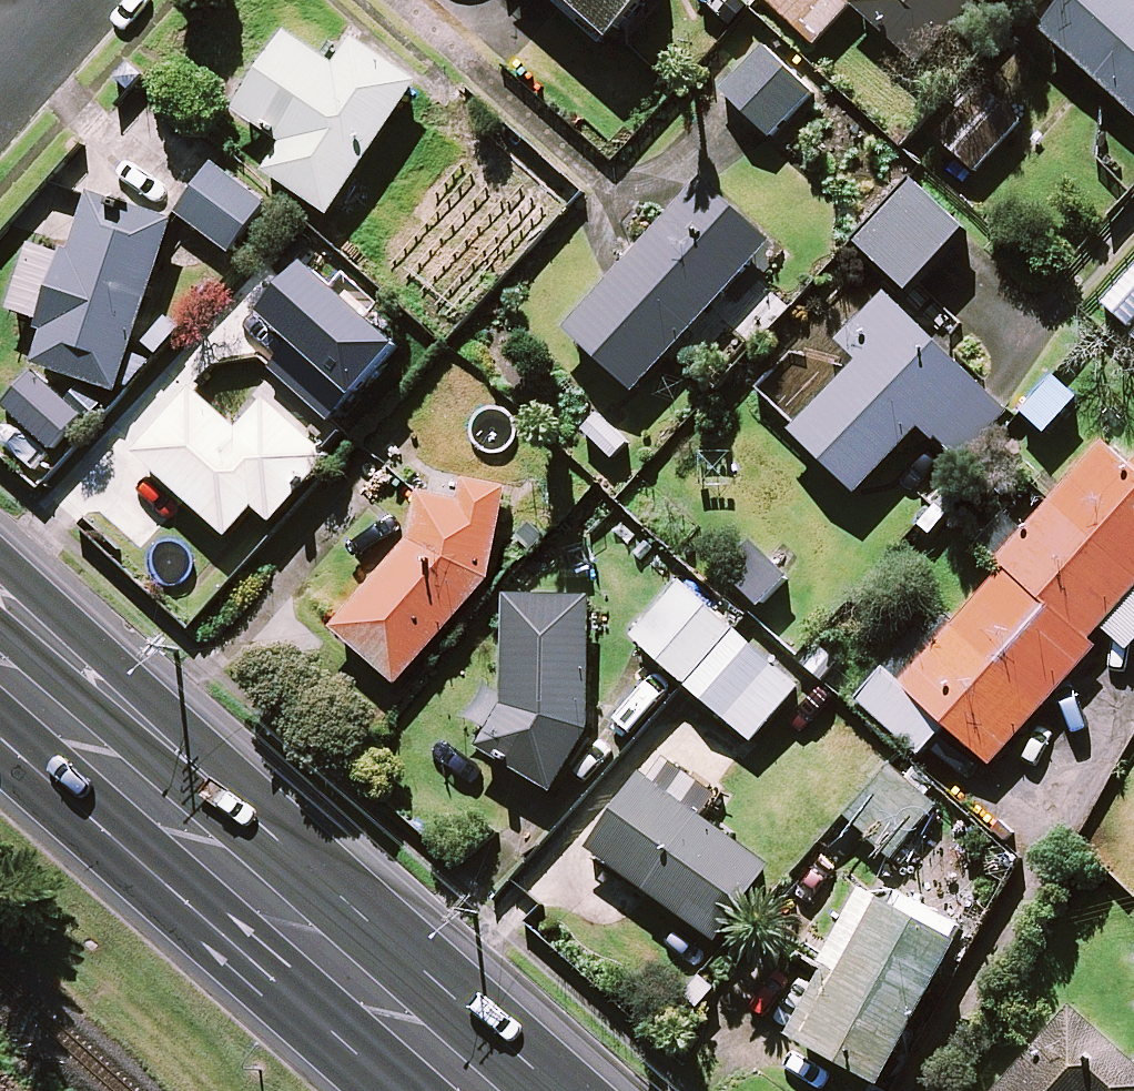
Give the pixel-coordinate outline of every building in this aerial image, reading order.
[(609,44),(648,0),(561,0),(609,44)] [(763,1),(815,45),(849,5),(917,66),(977,0),(765,0),(763,1)] [(1041,33),(1133,119),(1133,0),(1071,0),(1041,33)] [(414,85),(345,39),(328,65),(286,37),(236,112),(284,144),(265,174),(328,216),(414,85)] [(813,95),(762,49),(721,94),(771,141),(813,95)] [(1019,125),(981,90),(936,139),(974,174),(1019,125)] [(566,193),(502,134),(460,180),(524,239),(566,193)] [(268,206),(213,166),(177,216),(232,256),(268,206)] [(775,241),(707,177),(562,333),(630,396),(775,241)] [(963,238),(905,184),(851,242),(909,296),(963,238)] [(170,223),(89,198),(63,285),(27,274),(19,300),(49,309),(31,367),(46,371),(36,404),(81,418),(91,386),(117,394),(170,223)] [(511,271),(480,242),(447,278),(478,307),(511,271)] [(1103,306),(1128,329),(1133,322),(1133,271),(1103,306)] [(1004,413),(883,298),(839,344),(859,363),(791,434),(855,495),(920,427),(957,462),(1004,413)] [(344,441),(275,379),(231,429),(169,374),(113,436),(226,537),(253,507),(271,524),(344,441)] [(633,444),(602,411),(581,430),(612,463),(633,444)] [(1100,447),(1043,512),(1022,494),(977,544),(1005,569),(924,660),(905,643),(855,701),(917,757),(944,727),(989,767),(1107,635),(1126,651),(1133,642),(1133,477),(1100,447)] [(464,480),(463,499),(417,493),(411,540),(332,630),(397,686),(491,578),(502,525),(504,482),(464,480)] [(787,578),(753,547),(725,577),(759,608),(787,578)] [(792,691),(683,583),(631,636),(740,744),(792,691)] [(587,601),(510,600),(503,710),(480,751),(549,790),(585,727),(587,601)] [(930,808),(891,768),(842,814),(882,855),(930,808)] [(641,780),(588,853),(717,946),(769,874),(641,780)] [(960,949),(950,943),(960,926),(899,890),(889,906),(880,901),(797,1040),(877,1088),(960,949)] [(1071,1011),(999,1090),(1133,1090),(1133,1069),(1071,1011)]
